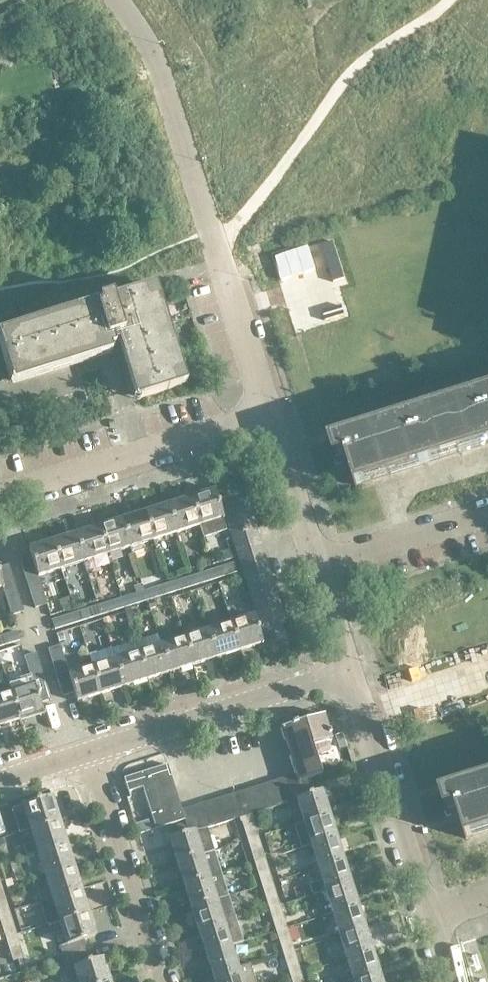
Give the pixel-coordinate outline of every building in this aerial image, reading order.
[(0,339),(0,351),(9,380),(113,347),(110,339),(120,335),(140,398),(180,385),(176,371),(151,292),(0,339)] [(337,438),(330,441),(335,459),(345,456),(354,486),(413,467),(487,443),(487,391),(337,438)] [(222,519),(222,518),(219,509),(213,489),(212,490),(212,491),(190,498),(198,525),(221,518),(221,519),(222,519)] [(198,525),(190,498),(167,505),(175,532),(198,525)] [(219,509),(222,518),(225,517),(240,563),(263,555),(245,499),(222,506),(222,508),(219,509)] [(175,532),(167,505),(144,512),(152,539),(175,532)] [(129,547),(152,539),(144,512),(121,520),(129,547)] [(98,527),(106,554),(129,547),(121,520),(98,527)] [(83,561),(106,554),(98,527),(75,534),(83,561)] [(60,568),(83,561),(75,534),(52,541),(60,568)] [(26,548),(30,558),(36,577),(37,577),(37,576),(37,575),(60,568),(52,541),(28,549),(28,547),(26,548)] [(45,604),(37,577),(36,577),(30,558),(19,561),(34,608),(45,604)] [(252,615),(255,625),(259,623),(259,625),(282,617),(265,561),(241,568),(256,613),(252,615)] [(221,567),(224,576),(235,572),(233,563),(221,567)] [(2,588),(10,615),(22,611),(7,565),(0,567),(0,579),(2,587),(2,588)] [(212,579),(224,576),(221,567),(210,571),(212,579)] [(201,583),(212,579),(210,571),(198,574),(201,583)] [(190,586),(201,583),(198,574),(187,578),(190,586)] [(175,581),(178,590),(190,586),(187,578),(175,581)] [(167,594),(178,590),(175,581),(164,585),(167,594)] [(153,588),(155,597),(167,594),(164,585),(153,588)] [(152,598),(155,597),(153,588),(141,592),(144,601),(146,600),(152,598)] [(133,604),(144,601),(141,592),(130,595),(133,604)] [(121,608),(133,604),(130,595),(119,599),(121,608)] [(58,601),(62,612),(72,608),(68,597),(58,601)] [(152,598),(146,600),(149,611),(155,609),(152,598)] [(107,603),(110,611),(121,608),(119,599),(107,603)] [(99,615),(110,611),(107,603),(96,606),(99,615)] [(87,618),(99,615),(96,606),(85,610),(87,618)] [(76,622),(87,618),(85,610),(73,613),(76,622)] [(62,617),(65,626),(76,622),(73,613),(62,617)] [(261,644),(255,625),(252,615),(252,614),(251,615),(251,616),(229,623),(238,650),(260,643),(260,644),(261,644)] [(53,629),(65,626),(62,617),(50,620),(53,629)] [(215,657),(238,650),(229,623),(206,630),(215,657)] [(183,637),(191,664),(215,657),(206,630),(183,637)] [(4,635),(7,643),(18,640),(16,632),(4,635)] [(145,679),(168,671),(160,645),(157,635),(133,642),(145,679)] [(168,671),(191,664),(183,637),(160,645),(168,671)] [(114,659),(122,686),(145,679),(133,642),(111,649),(114,659)] [(66,673),(67,672),(58,645),(47,649),(61,695),(73,692),(66,673)] [(32,683),(38,703),(49,699),(35,653),(23,656),(29,675),(32,683)] [(99,693),(122,686),(114,659),(91,666),(99,693)] [(67,672),(66,673),(73,692),(76,702),(77,701),(76,700),(99,693),(91,666),(68,674),(67,672)] [(41,713),(38,703),(32,683),(31,684),(29,675),(6,683),(18,719),(40,712),(40,713),(41,713)] [(18,719),(6,683),(0,684),(0,724),(18,719)] [(308,794),(308,793),(304,779),(320,774),(311,746),(331,740),(323,714),(280,728),(295,774),(301,796),(308,794)] [(334,735),(339,749),(346,747),(342,733),(334,735)] [(183,820),(180,810),(166,764),(123,777),(126,791),(142,786),(153,824),(149,825),(147,820),(134,824),(137,834),(155,829),(183,820)] [(302,798),(301,796),(295,774),(283,778),(290,801),(296,799),(302,798)] [(279,804),(290,801),(283,778),(272,781),(279,804)] [(440,793),(445,809),(455,806),(460,821),(465,838),(469,837),(468,835),(487,828),(487,778),(440,793)] [(268,808),(279,804),(272,781),(261,785),(268,808)] [(257,811),(268,808),(261,785),(249,788),(257,811)] [(241,820),(250,818),(251,817),(243,790),(231,794),(239,821),(241,820)] [(308,794),(301,796),(302,798),(296,799),(303,823),(327,815),(328,815),(324,803),(323,804),(320,793),(322,792),(321,791),(310,794),(310,793),(308,793),(308,794)] [(226,796),(214,800),(221,823),(233,819),(226,796)] [(30,829),(55,822),(57,821),(53,809),(51,810),(48,799),(50,799),(50,797),(37,801),(37,800),(34,801),(34,802),(12,809),(19,833),(30,829)] [(210,826),(221,823),(214,800),(203,803),(210,826)] [(199,830),(205,828),(210,826),(203,803),(192,807),(199,830)] [(187,834),(199,830),(192,807),(180,810),(183,820),(187,833),(187,834)] [(330,827),(327,815),(303,823),(308,836),(295,840),(298,849),(310,845),(334,837),(336,836),(332,826),(330,827)] [(256,837),(250,818),(241,820),(247,840),(256,837)] [(58,833),(55,822),(30,829),(37,852),(62,844),(65,844),(60,832),(58,833)] [(183,823),(175,825),(178,834),(186,831),(183,823)] [(205,828),(199,830),(187,834),(187,833),(168,839),(172,850),(173,850),(177,861),(212,850),(205,828)] [(263,858),(256,837),(247,840),(253,861),(263,858)] [(337,849),(334,837),(310,845),(318,868),(341,861),(343,860),(339,848),(337,849)] [(66,856),(62,844),(37,852),(45,876),(70,868),(72,867),(68,855),(66,856)] [(212,850),(177,861),(175,862),(179,873),(181,872),(184,884),(219,872),(212,850)] [(270,880),(263,858),(253,861),(261,883),(270,880)] [(345,872),(341,861),(318,868),(322,880),(308,885),(311,895),(325,891),(348,883),(350,882),(346,871),(345,872)] [(52,898),(77,891),(79,890),(75,878),(73,879),(70,868),(45,876),(48,888),(36,892),(40,903),(52,898)] [(219,872),(184,884),(182,885),(186,896),(188,895),(191,907),(226,895),(219,872)] [(268,906),(277,903),(270,880),(261,883),(268,906)] [(332,914),(356,906),(357,905),(353,894),(352,895),(348,883),(325,891),(332,914)] [(80,901),(77,891),(52,898),(40,903),(39,903),(46,925),(47,925),(84,913),(86,912),(82,901),(80,901)] [(226,895),(191,907),(190,908),(193,918),(195,918),(199,929),(233,918),(226,895)] [(268,906),(275,929),(285,926),(277,903),(268,906)] [(359,917),(356,906),(332,914),(339,936),(363,929),(364,928),(361,916),(359,917)] [(7,911),(0,914),(0,922),(1,925),(11,923),(7,911)] [(59,946),(62,958),(85,951),(82,939),(93,935),(90,924),(87,924),(84,913),(47,925),(55,948),(59,946)] [(240,941),(233,918),(199,929),(197,930),(200,941),(202,940),(205,952),(229,944),(240,941)] [(14,934),(11,923),(1,925),(5,937),(14,934)] [(282,951),(292,948),(285,926),(275,929),(282,951)] [(366,940),(363,929),(339,936),(347,958),(370,951),(371,950),(368,939),(366,940)] [(18,945),(14,934),(5,937),(8,948),(18,945)] [(209,963),(213,974),(236,966),(229,944),(205,952),(204,952),(207,963),(209,963)] [(21,957),(18,945),(8,948),(12,960),(21,957)] [(282,951),(289,974),(299,971),(292,948),(282,951)] [(62,958),(66,970),(73,967),(78,981),(108,981),(104,971),(102,972),(98,961),(101,960),(100,958),(89,963),(85,951),(62,958)] [(354,981),(377,974),(378,973),(375,961),(373,962),(370,951),(347,958),(354,981)] [(236,966),(213,974),(211,974),(214,981),(253,981),(248,964),(237,968),(236,966)] [(299,971),(289,974),(292,981),(303,981),(299,971)] [(377,974),(354,981),(380,981),(377,974)]
